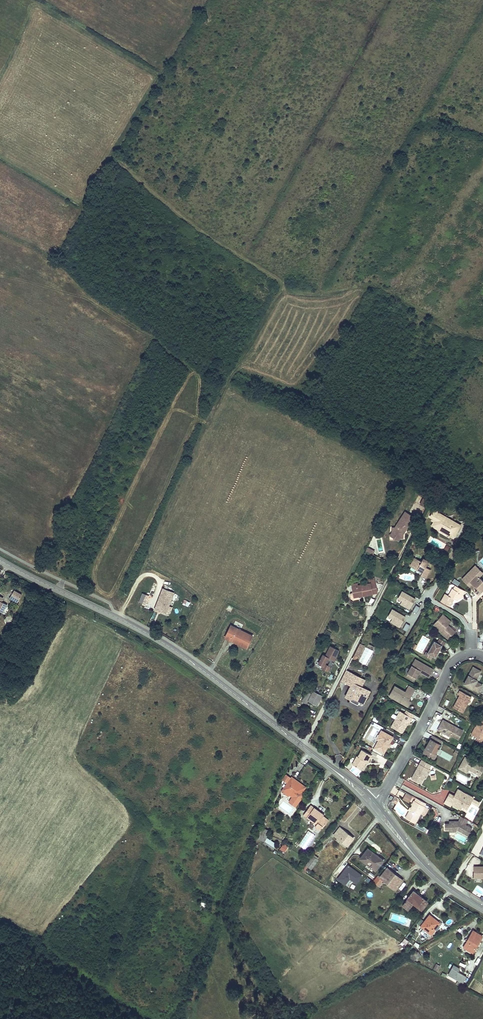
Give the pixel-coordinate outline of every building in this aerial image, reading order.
[(430,501),(423,498),(420,504),(427,508),(430,501)] [(404,531),(405,532),(414,518),(405,512),(395,528),(392,528),(392,532),(392,535),(398,535),(398,538),(403,538),(403,533),(404,531)] [(455,535),(461,525),(439,513),(432,526),(438,529),(440,526),(455,535)] [(454,538),(455,535),(440,526),(438,529),(454,538)] [(421,575),(425,578),(430,569),(426,567),(429,561),(423,558),(422,561),(415,557),(410,566),(422,573),(421,575)] [(478,595),(482,590),(482,581),(479,577),(482,573),(475,566),(462,579),(472,589),(475,587),(478,589),(475,592),(478,595)] [(354,593),(355,597),(359,596),(373,594),(372,592),(377,591),(374,578),(369,579),(370,583),(358,586),(353,587),(354,593)] [(461,594),(463,594),(465,591),(456,585),(453,589),(452,588),(448,596),(445,594),(441,602),(450,606),(454,599),(458,601),(459,598),(461,594)] [(163,589),(155,609),(166,613),(174,593),(163,589)] [(17,602),(21,595),(14,591),(12,596),(15,597),(14,600),(17,602)] [(415,599),(400,592),(395,601),(410,608),(415,599)] [(149,597),(142,594),(139,603),(146,605),(149,597)] [(407,613),(393,607),(387,617),(401,624),(407,613)] [(438,630),(449,639),(456,632),(450,627),(450,628),(447,625),(448,625),(451,622),(442,614),(435,623),(440,627),(439,629),(438,630)] [(235,641),(247,647),(253,636),(231,625),(225,638),(234,642),(235,641)] [(446,642),(439,638),(437,642),(434,641),(428,653),(433,656),(435,657),(438,652),(437,651),(438,650),(439,651),(442,645),(443,646),(446,642)] [(365,646),(363,645),(361,648),(359,647),(356,652),(360,655),(365,646)] [(323,668),(328,671),(330,667),(331,667),(334,662),(333,662),(339,650),(330,646),(326,655),(323,654),(322,655),(320,659),(321,660),(319,663),(324,666),(323,668)] [(415,659),(407,673),(416,677),(418,673),(419,671),(423,673),(429,676),(433,669),(415,659)] [(473,667),(464,684),(478,692),(482,685),(477,682),(475,681),(476,679),(480,671),(473,667)] [(341,680),(346,683),(351,673),(346,670),(341,680)] [(365,680),(351,673),(346,683),(352,685),(346,696),(351,699),(352,697),(361,701),(364,703),(367,697),(366,696),(363,695),(366,689),(361,686),(365,680)] [(408,707),(411,701),(409,700),(407,699),(409,695),(411,696),(415,689),(409,686),(405,692),(395,686),(389,696),(408,707)] [(456,701),(453,707),(463,713),(472,697),(460,690),(458,694),(459,695),(458,698),(459,699),(458,701),(456,701)] [(318,705),(322,696),(313,691),(312,693),(307,691),(302,701),(307,704),(308,700),(318,705)] [(361,701),(352,697),(351,699),(353,700),(352,702),(359,705),(361,701)] [(405,714),(400,711),(391,727),(402,733),(407,725),(406,724),(407,721),(408,722),(409,723),(412,718),(405,714)] [(444,720),(438,730),(448,735),(449,734),(458,739),(463,730),(455,726),(455,727),(451,725),(451,724),(444,720)] [(482,744),(482,724),(478,722),(471,735),(480,738),(478,741),(482,744)] [(393,737),(381,730),(378,735),(381,737),(379,741),(375,748),(384,753),(387,746),(389,743),(393,737)] [(441,740),(433,735),(423,753),(434,760),(437,755),(435,754),(434,753),(441,740)] [(434,753),(435,754),(442,741),(441,740),(434,753)] [(364,764),(364,763),(366,761),(368,762),(371,755),(362,750),(358,756),(353,765),(361,769),(364,764)] [(482,771),(482,767),(465,757),(459,768),(467,773),(469,769),(480,776),(482,771)] [(431,765),(422,760),(418,768),(419,769),(418,771),(417,770),(412,779),(421,784),(424,778),(428,769),(431,765)] [(288,783),(291,778),(286,774),(282,779),(288,783)] [(304,789),(297,784),(299,782),(292,777),(291,778),(288,783),(284,787),(291,792),(289,794),(293,797),(289,802),(295,806),(304,795),(301,793),(304,789)] [(291,792),(284,787),(283,790),(281,792),(288,797),(289,794),(291,792)] [(462,807),(467,810),(471,802),(473,799),(474,798),(466,794),(466,795),(462,793),(462,792),(458,789),(454,796),(449,793),(446,799),(452,803),(451,804),(460,809),(462,807)] [(408,802),(412,796),(406,793),(403,799),(408,802)] [(424,806),(426,803),(416,798),(405,818),(415,823),(421,813),(424,806)] [(328,820),(323,816),(322,816),(321,815),(322,814),(314,808),(312,811),(308,808),(304,814),(317,824),(315,826),(320,829),(324,824),(325,825),(328,820)] [(449,829),(455,829),(457,830),(468,836),(472,828),(466,825),(468,820),(461,816),(459,820),(459,822),(456,823),(456,822),(449,822),(449,824),(445,824),(445,830),(449,830),(449,829)] [(415,828),(427,832),(428,828),(417,824),(415,828)] [(354,838),(340,827),(334,835),(337,838),(348,846),(354,838)] [(265,841),(269,831),(264,829),(260,839),(265,841)] [(276,844),(267,838),(265,841),(275,847),(276,844)] [(348,846),(337,838),(335,840),(346,848),(348,846)] [(275,847),(265,841),(263,843),(269,847),(274,849),(275,847)] [(382,861),(376,856),(377,855),(368,849),(360,858),(375,870),(382,861)] [(311,869),(318,860),(313,855),(306,865),(307,866),(311,869)] [(348,865),(338,879),(345,885),(350,878),(356,883),(362,876),(348,865)] [(482,878),(482,866),(474,866),(474,878),(482,878)] [(402,881),(397,877),(398,876),(390,870),(390,871),(387,869),(380,877),(383,880),(396,890),(402,881)] [(379,886),(383,880),(380,877),(378,876),(373,881),(379,886)] [(427,902),(420,896),(419,897),(418,896),(419,895),(414,891),(403,905),(409,910),(414,903),(421,909),(427,902)] [(433,929),(437,923),(436,922),(437,921),(430,915),(421,926),(423,928),(420,932),(428,939),(434,930),(433,929)] [(473,952),(482,936),(473,931),(469,939),(470,940),(469,942),(467,941),(464,947),(473,952)] [(414,961),(421,956),(418,951),(417,952),(409,958),(414,961)] [(466,976),(458,971),(460,969),(454,965),(448,975),(458,980),(463,983),(466,976)]
